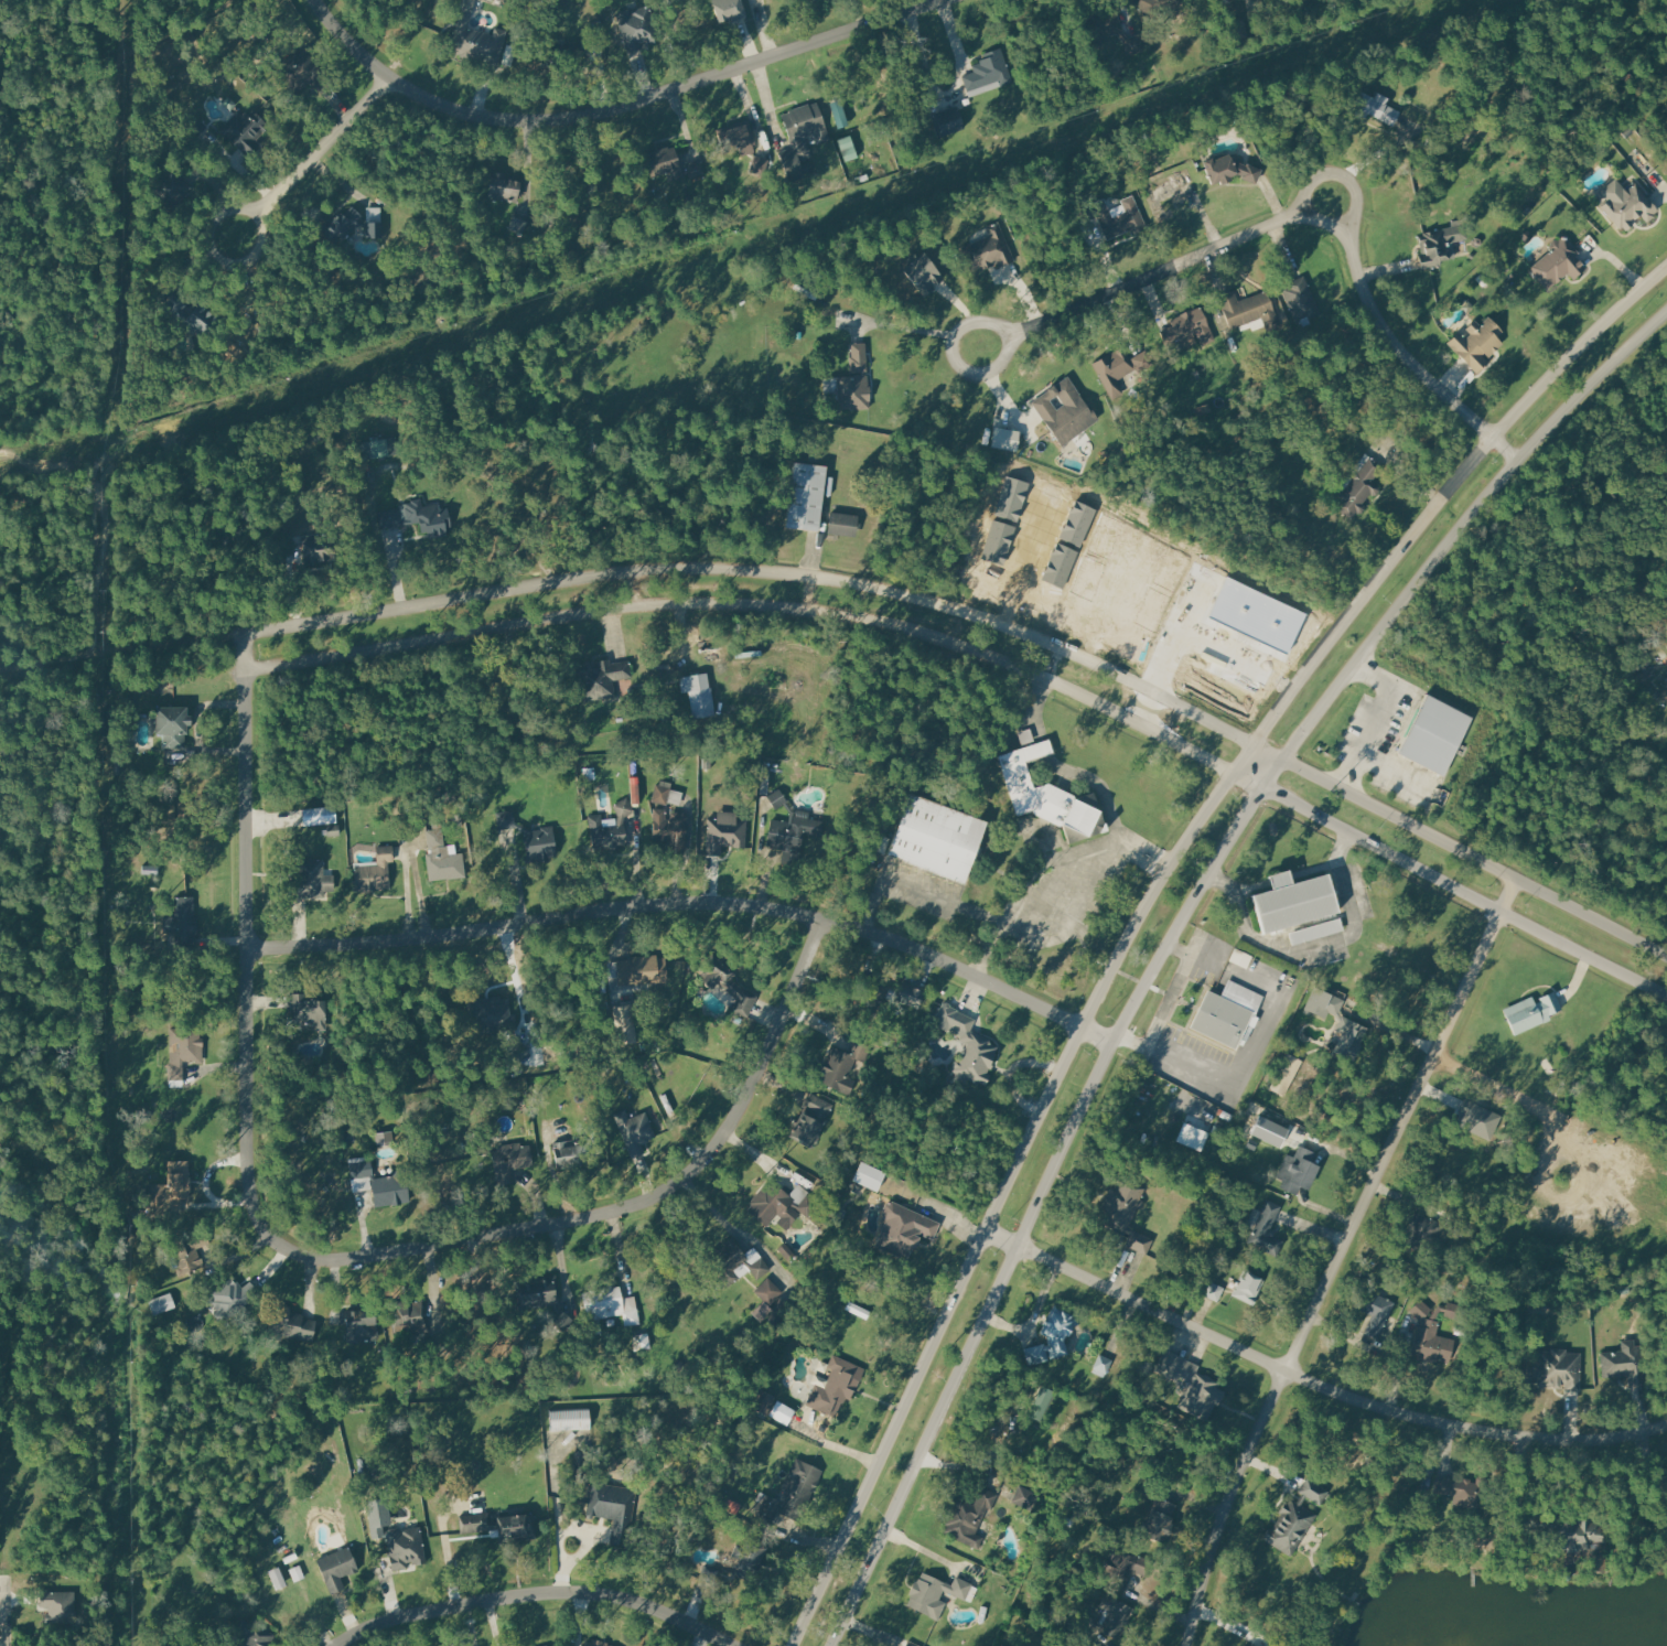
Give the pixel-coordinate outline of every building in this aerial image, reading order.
[(720,22),(713,0),(741,0),(745,14),(720,22)] [(1147,21),(1141,0),(1188,0),(1191,8),(1147,21)] [(649,4),(660,39),(628,49),(617,14),(649,4)] [(1116,6),(1087,14),(1095,40),(1117,33),(1123,40),(1128,54),(1147,49),(1142,33),(1129,36),(1123,30),(1116,6)] [(508,30),(498,64),(451,51),(458,25),(493,34),(495,25),(508,30)] [(587,55),(584,40),(540,44),(542,67),(571,64),(571,57),(587,55)] [(306,46),(331,79),(320,88),(313,78),(297,92),(279,68),(284,65),(281,61),(295,51),(298,53),(306,46)] [(1002,46),(1014,82),(970,98),(962,76),(975,71),(971,64),(986,58),(983,53),(1002,46)] [(1361,92),(1352,111),(1366,118),(1368,115),(1395,127),(1401,111),(1383,103),(1385,97),(1375,92),(1373,97),(1361,92)] [(819,100),(830,137),(819,141),(816,130),(798,136),(802,144),(809,141),(814,158),(803,161),(809,179),(786,186),(774,150),(791,144),(779,114),(819,100)] [(957,105),(965,128),(938,136),(931,112),(957,105)] [(254,109),(271,125),(256,141),(261,146),(250,158),(222,130),(238,111),(243,115),(247,109),(250,112),(254,109)] [(749,117),(717,127),(724,153),(741,148),(743,154),(755,151),(753,144),(757,143),(749,117)] [(678,143),(686,174),(669,179),(667,171),(652,174),(646,151),(678,143)] [(1262,169),(1257,181),(1238,173),(1230,175),(1233,180),(1220,184),(1218,179),(1211,182),(1202,162),(1211,158),(1213,162),(1232,154),(1234,160),(1246,165),(1247,161),(1262,169)] [(171,162),(193,190),(181,200),(184,205),(173,214),(147,182),(171,162)] [(490,196),(517,201),(517,196),(521,196),(525,176),(493,171),(490,196)] [(1614,181),(1601,192),(1607,200),(1600,206),(1620,230),(1622,227),(1625,232),(1634,224),(1630,218),(1641,208),(1648,217),(1656,209),(1636,186),(1626,194),(1614,181)] [(1132,195),(1146,227),(1134,232),(1132,226),(1108,237),(1098,215),(1086,220),(1079,205),(1107,194),(1115,213),(1125,208),(1120,200),(1132,195)] [(365,218),(353,207),(346,214),(342,211),(322,230),(340,246),(365,218)] [(383,208),(369,208),(368,237),(383,237),(383,208)] [(1000,222),(1014,259),(972,276),(961,246),(991,235),(988,226),(1000,222)] [(1465,223),(1469,236),(1452,239),(1455,256),(1439,259),(1440,265),(1421,269),(1418,252),(1422,251),(1418,233),(1465,223)] [(1528,267),(1548,289),(1568,270),(1573,276),(1585,266),(1577,256),(1581,251),(1564,233),(1528,267)] [(924,252),(944,279),(924,294),(904,268),(924,252)] [(1304,273),(1322,313),(1311,318),(1308,312),(1295,319),(1282,289),(1290,286),(1288,281),(1304,273)] [(1265,289),(1280,324),(1269,330),(1263,316),(1234,330),(1219,295),(1234,289),(1239,300),(1265,289)] [(209,337),(174,311),(183,298),(195,308),(202,298),(226,315),(209,337)] [(1206,304),(1218,338),(1204,344),(1200,330),(1177,338),(1180,344),(1170,347),(1163,330),(1172,326),(1170,318),(1206,304)] [(1446,343),(1477,375),(1488,364),(1480,355),(1485,349),(1489,354),(1502,343),(1496,336),(1502,331),(1488,316),(1482,323),(1476,316),(1465,327),(1471,334),(1467,337),(1460,330),(1446,343)] [(865,342),(870,406),(840,407),(839,377),(853,376),(851,343),(865,342)] [(1151,349),(1157,361),(1122,379),(1130,394),(1115,402),(1094,363),(1126,346),(1132,359),(1151,349)] [(1069,377),(1099,420),(1063,445),(1033,402),(1069,377)] [(1017,453),(1021,432),(995,427),(992,448),(1017,453)] [(396,437),(399,452),(362,460),(358,443),(396,437)] [(1389,466),(1367,450),(1334,495),(1343,502),(1338,507),(1352,517),(1389,466)] [(827,465),(795,462),(787,526),(818,529),(827,465)] [(1031,484),(1021,521),(998,515),(1009,477),(1031,484)] [(399,504),(400,508),(402,523),(421,519),(422,530),(429,529),(430,537),(447,534),(445,527),(452,526),(448,507),(442,508),(440,502),(424,504),(423,497),(411,499),(411,502),(399,504)] [(1065,537),(1085,546),(1100,509),(1080,501),(1065,537)] [(402,523),(381,527),(378,512),(400,508),(402,523)] [(832,509),(829,530),(856,535),(859,514),(832,509)] [(1018,528),(1005,566),(985,558),(996,521),(1018,528)] [(341,536),(345,558),(306,566),(302,542),(341,536)] [(1084,552),(1068,590),(1046,580),(1063,544),(1084,552)] [(1230,570),(1305,606),(1286,648),(1211,613),(1230,570)] [(632,659),(611,663),(610,658),(578,665),(584,701),(616,696),(614,680),(635,676),(632,659)] [(1659,674),(1649,684),(1638,673),(1648,663),(1659,674)] [(708,671),(680,676),(684,691),(689,690),(695,718),(716,713),(708,671)] [(1666,701),(1666,685),(1658,695),(1666,701)] [(1474,717),(1429,693),(1398,753),(1443,776),(1474,717)] [(158,707),(158,733),(168,733),(168,745),(183,745),(183,733),(187,733),(187,725),(192,725),(192,714),(186,714),(186,706),(158,707)] [(1032,725),(1042,757),(1029,762),(1037,786),(1048,782),(1077,797),(1095,792),(1105,821),(1100,832),(1071,846),(1061,822),(1030,809),(1017,814),(998,754),(1021,746),(1017,731),(1032,725)] [(652,800),(656,783),(662,784),(663,779),(673,783),(667,805),(652,800)] [(779,787),(767,796),(776,808),(788,800),(779,787)] [(989,821),(911,792),(888,854),(966,883),(989,821)] [(614,806),(622,818),(636,809),(628,796),(614,806)] [(336,805),(303,808),(304,824),(337,821),(336,805)] [(687,813),(686,853),(670,853),(670,841),(653,841),(654,808),(667,808),(667,818),(671,818),(671,811),(687,813)] [(499,829),(497,811),(514,809),(516,827),(499,829)] [(746,819),(745,846),(722,844),(721,854),(707,853),(709,818),(718,818),(719,811),(736,813),(736,818),(746,819)] [(590,816),(594,850),(630,844),(626,821),(603,825),(602,814),(590,816)] [(822,820),(820,835),(804,831),(800,853),(767,847),(773,817),(794,821),(795,815),(822,820)] [(466,876),(430,880),(427,853),(434,852),(433,847),(430,848),(428,830),(435,829),(434,821),(443,820),(447,854),(464,852),(466,876)] [(553,825),(556,853),(549,853),(549,860),(528,862),(526,832),(541,831),(541,826),(553,825)] [(394,844),(377,844),(378,861),(354,862),(355,890),(389,887),(387,861),(395,861),(394,844)] [(323,860),(298,860),(298,880),(292,880),(292,896),(327,896),(327,890),(334,890),(334,873),(323,873),(323,860)] [(1293,884),(1289,871),(1270,876),(1273,890),(1293,884)] [(1337,912),(1265,933),(1254,895),(1273,890),(1293,884),(1326,874),(1337,912)] [(195,896),(194,949),(178,948),(178,932),(164,932),(164,915),(176,915),(176,896),(195,896)] [(1341,917),(1344,929),(1293,945),(1290,933),(1341,917)] [(712,951),(736,972),(732,978),(745,990),(757,997),(748,1016),(732,1009),(736,999),(719,982),(712,990),(693,972),(712,951)] [(668,980),(620,983),(617,960),(667,957),(668,980)] [(863,973),(886,985),(874,1010),(857,1001),(862,989),(857,987),(863,973)] [(1207,988),(1190,1028),(1236,1050),(1261,994),(1229,979),(1222,994),(1207,988)] [(905,981),(927,990),(918,1009),(897,1000),(905,981)] [(1345,1001),(1314,988),(1304,1010),(1326,1020),(1329,1013),(1337,1018),(1345,1001)] [(1531,994),(1502,1009),(1516,1036),(1563,1013),(1553,991),(1535,1001),(1531,994)] [(326,1031),(325,1000),(306,1000),(306,992),(292,992),(293,1029),(306,1028),(306,1024),(318,1024),(318,1031),(326,1031)] [(509,999),(470,1003),(473,1034),(520,1029),(518,1013),(510,1014),(509,999)] [(637,1044),(636,1005),(615,1005),(617,1045),(637,1044)] [(954,1080),(957,1073),(951,1071),(957,1058),(959,1059),(967,1043),(960,1040),(964,1032),(947,1024),(955,1009),(977,1019),(971,1030),(992,1040),(993,1045),(1000,1048),(989,1073),(993,1075),(988,1087),(969,1078),(966,1086),(954,1080)] [(1343,1012),(1336,1029),(1345,1032),(1336,1053),(1347,1057),(1351,1051),(1359,1055),(1372,1024),(1343,1012)] [(200,1025),(171,1026),(171,1064),(168,1064),(168,1079),(184,1079),(184,1059),(196,1058),(196,1064),(204,1064),(203,1036),(200,1036),(200,1025)] [(531,1048),(520,1062),(503,1047),(514,1034),(531,1048)] [(832,1045),(817,1083),(850,1097),(857,1080),(848,1077),(857,1058),(868,1063),(874,1046),(856,1039),(850,1052),(832,1045)] [(1289,1053),(1270,1088),(1284,1097),(1303,1061),(1289,1053)] [(810,1091),(834,1104),(811,1147),(788,1134),(810,1091)] [(1463,1098),(1501,1116),(1489,1141),(1455,1125),(1461,1114),(1456,1112),(1463,1098)] [(641,1145),(656,1140),(645,1112),(630,1118),(626,1110),(614,1114),(632,1158),(644,1153),(641,1145)] [(1259,1116),(1249,1134),(1278,1149),(1288,1130),(1259,1116)] [(1209,1132),(1202,1151),(1176,1141),(1183,1122),(1209,1132)] [(552,1141),(579,1138),(581,1155),(568,1156),(570,1168),(556,1170),(552,1141)] [(1249,1139),(1245,1148),(1254,1152),(1257,1143),(1249,1139)] [(516,1184),(513,1169),(534,1165),(530,1145),(521,1147),(521,1141),(497,1145),(498,1150),(492,1151),(498,1187),(516,1184)] [(1300,1147),(1295,1155),(1286,1151),(1275,1176),(1283,1181),(1280,1187),(1294,1194),(1297,1194),(1314,1153),(1300,1147)] [(352,1179),(349,1162),(370,1159),(373,1175),(352,1179)] [(876,1192),(886,1172),(862,1160),(852,1180),(876,1192)] [(168,1161),(191,1161),(191,1198),(169,1199),(168,1161)] [(411,1203),(375,1208),(370,1179),(395,1175),(395,1171),(406,1169),(411,1203)] [(772,1176),(752,1203),(754,1205),(750,1211),(766,1224),(777,1209),(785,1216),(781,1222),(787,1227),(800,1209),(808,1215),(818,1201),(808,1193),(800,1203),(797,1201),(799,1197),(772,1176)] [(1117,1179),(1101,1219),(1128,1228),(1142,1188),(1117,1179)] [(1247,1240),(1267,1198),(1281,1205),(1270,1229),(1276,1233),(1273,1237),(1282,1241),(1277,1254),(1247,1240)] [(938,1220),(931,1236),(921,1231),(907,1258),(879,1244),(890,1220),(885,1218),(883,1211),(886,1203),(894,1201),(938,1220)] [(179,1276),(204,1268),(198,1249),(212,1245),(207,1230),(171,1242),(180,1267),(176,1268),(179,1276)] [(707,1255),(729,1285),(739,1278),(733,1269),(749,1258),(732,1236),(707,1255)] [(1230,1297),(1252,1308),(1257,1298),(1256,1298),(1263,1281),(1246,1272),(1244,1278),(1240,1277),(1230,1297)] [(516,1281),(520,1310),(561,1302),(557,1273),(516,1281)] [(1209,1279),(1201,1295),(1193,1291),(1201,1274),(1209,1279)] [(765,1302),(759,1307),(766,1315),(786,1299),(770,1279),(755,1291),(765,1302)] [(1209,1281),(1203,1295),(1217,1303),(1224,1289),(1209,1281)] [(591,1335),(583,1291),(622,1284),(624,1297),(636,1294),(642,1324),(626,1327),(623,1314),(599,1319),(601,1333),(591,1335)] [(1357,1306),(1366,1288),(1395,1301),(1377,1338),(1365,1333),(1374,1314),(1357,1306)] [(1455,1337),(1451,1364),(1411,1356),(1417,1324),(1421,1325),(1422,1321),(1409,1310),(1422,1297),(1434,1308),(1426,1317),(1440,1320),(1437,1334),(1455,1337)] [(424,1299),(427,1315),(389,1322),(387,1304),(424,1299)] [(273,1302),(292,1305),(291,1311),(305,1314),(304,1317),(318,1320),(313,1342),(283,1336),(282,1341),(266,1337),(273,1302)] [(1067,1353),(1064,1338),(1065,1336),(1067,1337),(1073,1325),(1077,1327),(1083,1314),(1055,1302),(1042,1333),(1047,1336),(1050,1344),(1046,1345),(1045,1342),(1023,1347),(1029,1365),(1048,1359),(1046,1351),(1050,1351),(1052,1357),(1067,1353)] [(374,1314),(377,1340),(349,1343),(347,1321),(363,1320),(363,1315),(374,1314)] [(652,1348),(649,1333),(633,1336),(636,1352),(652,1348)] [(1644,1344),(1648,1381),(1628,1384),(1627,1375),(1605,1378),(1602,1353),(1623,1349),(1623,1341),(1635,1340),(1635,1345),(1644,1344)] [(1165,1348),(1154,1370),(1176,1380),(1179,1376),(1189,1380),(1174,1409),(1207,1426),(1224,1391),(1215,1387),(1217,1381),(1196,1370),(1200,1365),(1165,1348)] [(1582,1353),(1580,1389),(1566,1388),(1567,1379),(1558,1379),(1558,1386),(1539,1385),(1540,1351),(1582,1353)] [(864,1367),(849,1402),(843,1400),(836,1418),(808,1405),(817,1385),(826,1388),(835,1369),(829,1366),(835,1354),(864,1367)] [(1041,1418),(1053,1390),(1041,1385),(1029,1412),(1041,1418)] [(766,1414),(775,1396),(759,1388),(750,1407),(766,1414)] [(590,1428),(589,1409),(550,1409),(550,1429),(590,1428)] [(576,1449),(572,1475),(585,1477),(589,1451),(576,1449)] [(821,1470),(799,1519),(778,1509),(773,1523),(751,1514),(761,1491),(779,1499),(797,1459),(813,1465),(821,1470)] [(1431,1478),(1429,1491),(1421,1489),(1423,1476),(1431,1478)] [(1308,1477),(1330,1489),(1322,1504),(1300,1492),(1308,1477)] [(1453,1504),(1475,1506),(1474,1511),(1482,1513),(1486,1478),(1476,1477),(1475,1483),(1435,1477),(1434,1492),(1454,1495),(1453,1504)] [(635,1488),(627,1545),(611,1542),(614,1518),(588,1514),(590,1503),(593,1482),(635,1488)] [(1019,1485),(1039,1494),(1033,1509),(1013,1502),(1019,1485)] [(945,1532),(960,1497),(975,1503),(981,1487),(999,1495),(993,1508),(988,1506),(975,1535),(982,1538),(978,1548),(945,1532)] [(1177,1504),(1164,1542),(1137,1534),(1141,1520),(1147,1523),(1155,1496),(1177,1504)] [(391,1526),(386,1498),(365,1503),(372,1540),(384,1538),(381,1527),(391,1526)] [(1292,1498),(1318,1515),(1291,1556),(1263,1538),(1269,1528),(1272,1530),(1283,1514),(1279,1511),(1286,1502),(1289,1503),(1292,1498)] [(533,1513),(536,1537),(528,1538),(527,1536),(499,1538),(498,1528),(461,1532),(459,1516),(487,1513),(488,1523),(497,1521),(497,1517),(533,1513)] [(1610,1547),(1611,1528),(1600,1527),(1600,1523),(1559,1520),(1559,1515),(1530,1514),(1529,1528),(1556,1529),(1555,1543),(1610,1547)] [(392,1569),(386,1532),(420,1526),(428,1562),(392,1569)] [(770,1547),(751,1589),(743,1585),(745,1579),(733,1573),(740,1558),(732,1554),(738,1543),(744,1547),(749,1538),(770,1547)] [(1115,1546),(1153,1560),(1147,1575),(1126,1568),(1122,1575),(1129,1578),(1125,1589),(1101,1580),(1115,1546)] [(357,1569),(343,1575),(348,1586),(332,1593),(318,1560),(348,1547),(357,1569)] [(705,1564),(699,1578),(713,1583),(719,1570),(705,1564)] [(299,1566),(289,1570),(294,1582),(304,1578),(299,1566)] [(278,1567),(267,1572),(275,1590),(287,1585),(278,1567)] [(923,1570),(906,1605),(937,1618),(945,1602),(939,1600),(948,1582),(923,1570)] [(956,1577),(972,1584),(965,1601),(948,1593),(956,1577)] [(75,1592),(48,1593),(48,1600),(39,1601),(40,1612),(50,1611),(51,1621),(76,1620),(75,1592)] [(1121,1637),(1134,1609),(1105,1594),(1099,1605),(1112,1612),(1105,1629),(1121,1637)] [(276,1636),(243,1620),(237,1631),(245,1634),(239,1645),(271,1645),(276,1636)]
